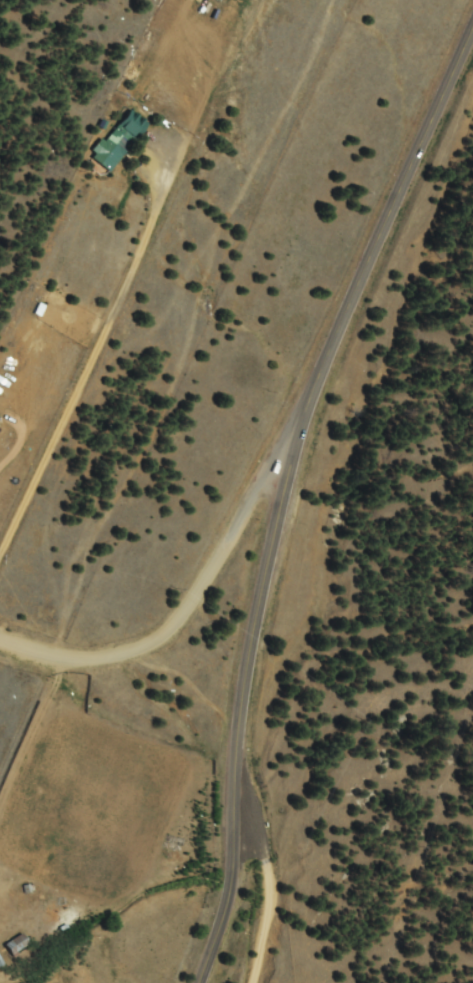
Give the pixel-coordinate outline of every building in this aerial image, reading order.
[(139,121),(122,110),(88,163),(106,174),(139,121)] [(25,946),(17,935),(0,947),(0,949),(7,959),(25,946)]
